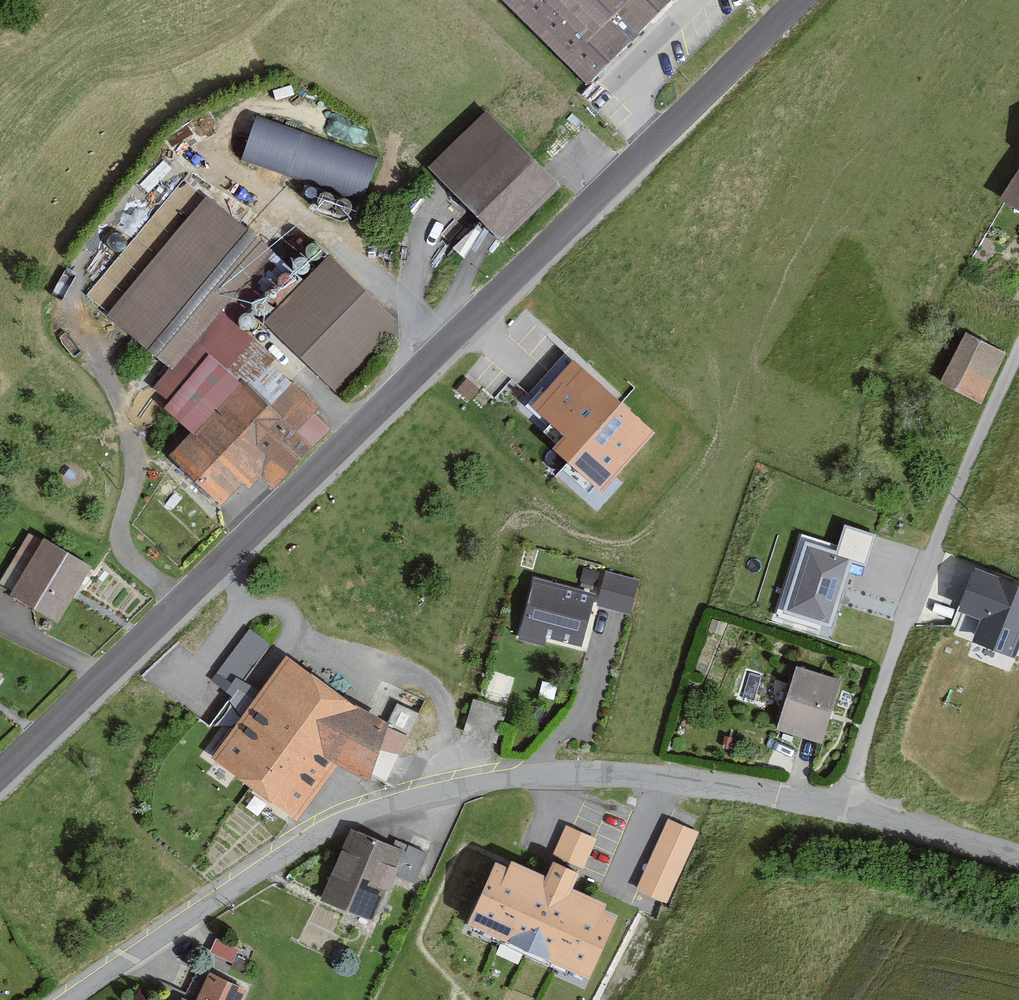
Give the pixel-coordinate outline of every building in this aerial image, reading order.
[(591,84),(675,0),(507,0),(591,84)] [(490,109),(431,168),(504,241),(564,183),(490,109)] [(380,153),(252,113),(239,157),(366,197),(380,153)] [(994,201),(1018,216),(1018,159),(994,201)] [(209,200),(109,318),(172,371),(272,252),(209,200)] [(476,265),(496,239),(473,221),(453,247),(476,265)] [(332,258),(267,324),(340,394),(396,337),(397,320),(332,258)] [(239,329),(160,410),(184,433),(162,454),(226,516),(255,486),(267,497),(331,432),(263,366),(270,359),(239,329)] [(1002,355),(956,334),(933,384),(979,405),(1002,355)] [(572,360),(532,405),(564,433),(552,446),(603,491),(654,433),(572,360)] [(837,550),(804,539),(781,611),(831,627),(852,561),(866,565),(876,533),(845,524),(837,550)] [(97,568),(51,538),(15,592),(61,622),(97,568)] [(589,563),(580,585),(596,591),(605,570),(589,563)] [(973,567),(958,609),(982,618),(974,641),(1014,655),(1018,642),(1018,583),(973,567)] [(601,598),(535,581),(520,640),(549,648),(552,638),(588,647),(601,598)] [(293,645),(215,754),(308,820),(351,758),(366,769),(396,727),(365,705),(381,682),(342,655),(330,672),(293,645)] [(834,680),(786,667),(768,732),(816,745),(834,680)] [(670,819),(636,890),(666,904),(699,833),(670,819)] [(566,825),(553,854),(583,868),(597,839),(566,825)] [(354,830),(326,900),(378,921),(406,851),(354,830)] [(508,870),(497,865),(470,922),(588,978),(617,918),(606,913),(606,905),(573,889),(580,874),(553,861),(546,877),(512,861),(508,870)] [(246,989),(212,974),(201,999),(241,999),(246,989)]
